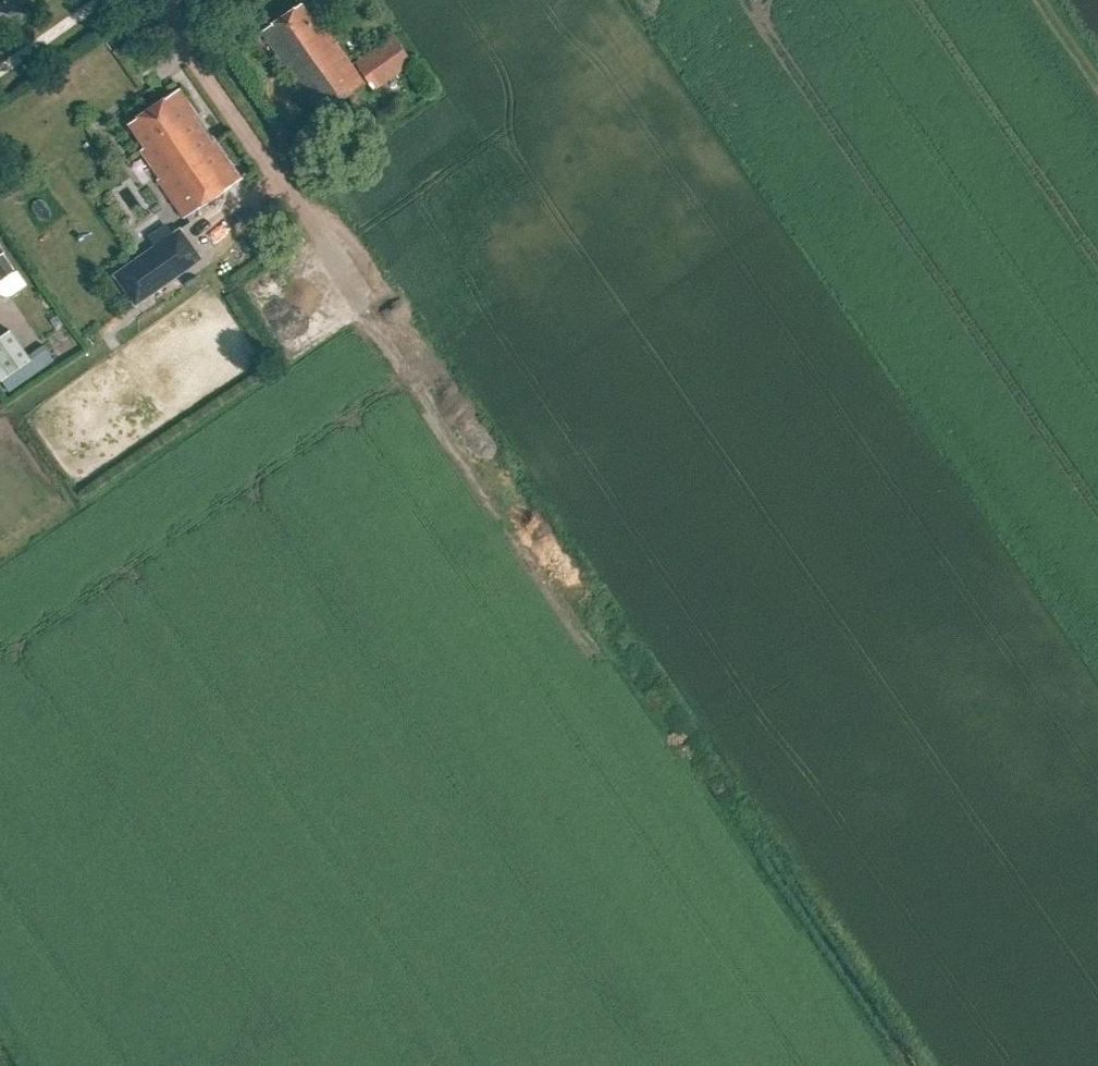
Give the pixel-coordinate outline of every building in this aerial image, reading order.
[(301,4),(261,32),(320,115),(365,84),(326,29),(324,30),(316,18),(312,20),(301,4)] [(355,63),(374,90),(413,63),(395,35),(355,63)] [(150,168),(184,218),(241,178),(179,89),(128,124),(145,147),(140,150),(152,167),(150,168)] [(179,230),(115,275),(136,304),(199,260),(179,230)] [(2,280),(14,272),(2,254),(3,253),(0,248),(0,278),(2,280)] [(9,392),(54,360),(43,344),(27,355),(10,330),(0,337),(0,379),(1,381),(9,392)]
